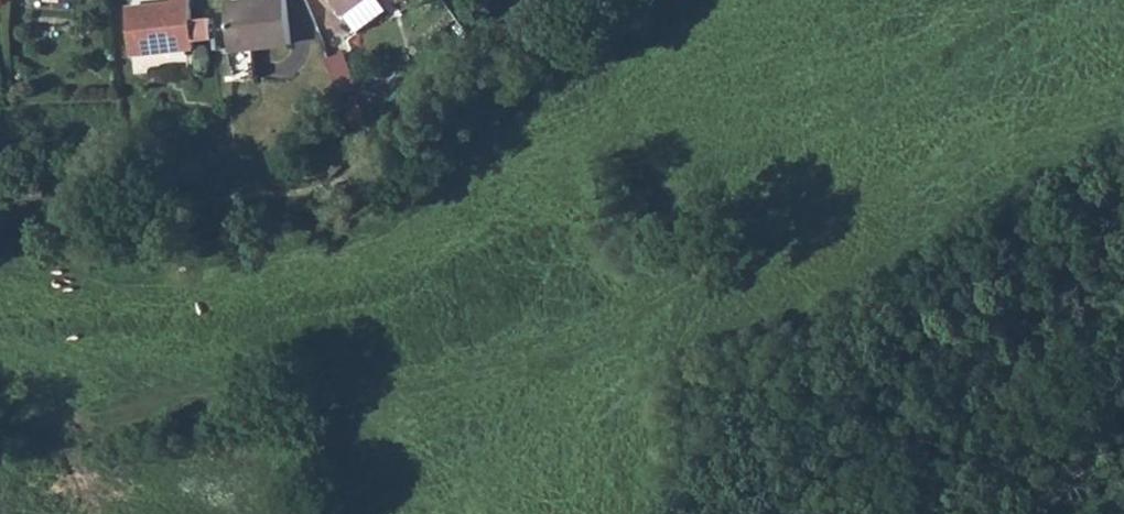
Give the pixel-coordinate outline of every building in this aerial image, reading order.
[(133,55),(175,51),(176,56),(190,55),(189,48),(196,48),(195,41),(213,39),(211,18),(192,20),(190,0),(173,0),(173,3),(128,8),(133,55)] [(232,51),(291,45),(287,0),(258,0),(227,3),(232,51)] [(358,33),(388,11),(380,0),(333,0),(358,33)]
